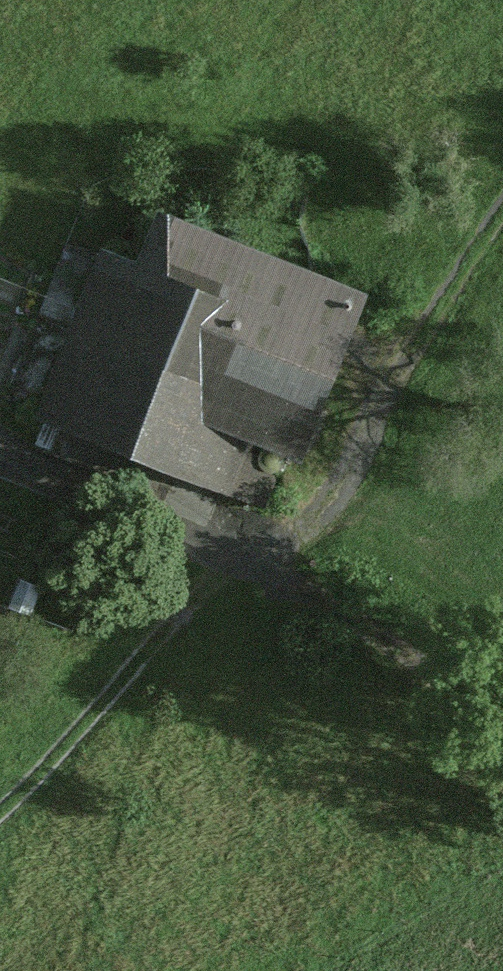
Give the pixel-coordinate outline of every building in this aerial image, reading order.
[(303,449),(372,276),(159,192),(139,245),(101,230),(30,409),(229,487),(251,429),(303,449)] [(263,467),(267,469),(271,470),(276,469),(280,467),(283,464),(284,460),(285,455),(284,451),(281,447),(277,445),(273,443),(269,443),(265,445),(261,448),(259,451),(258,456),(258,460),(260,464),(263,467)]
